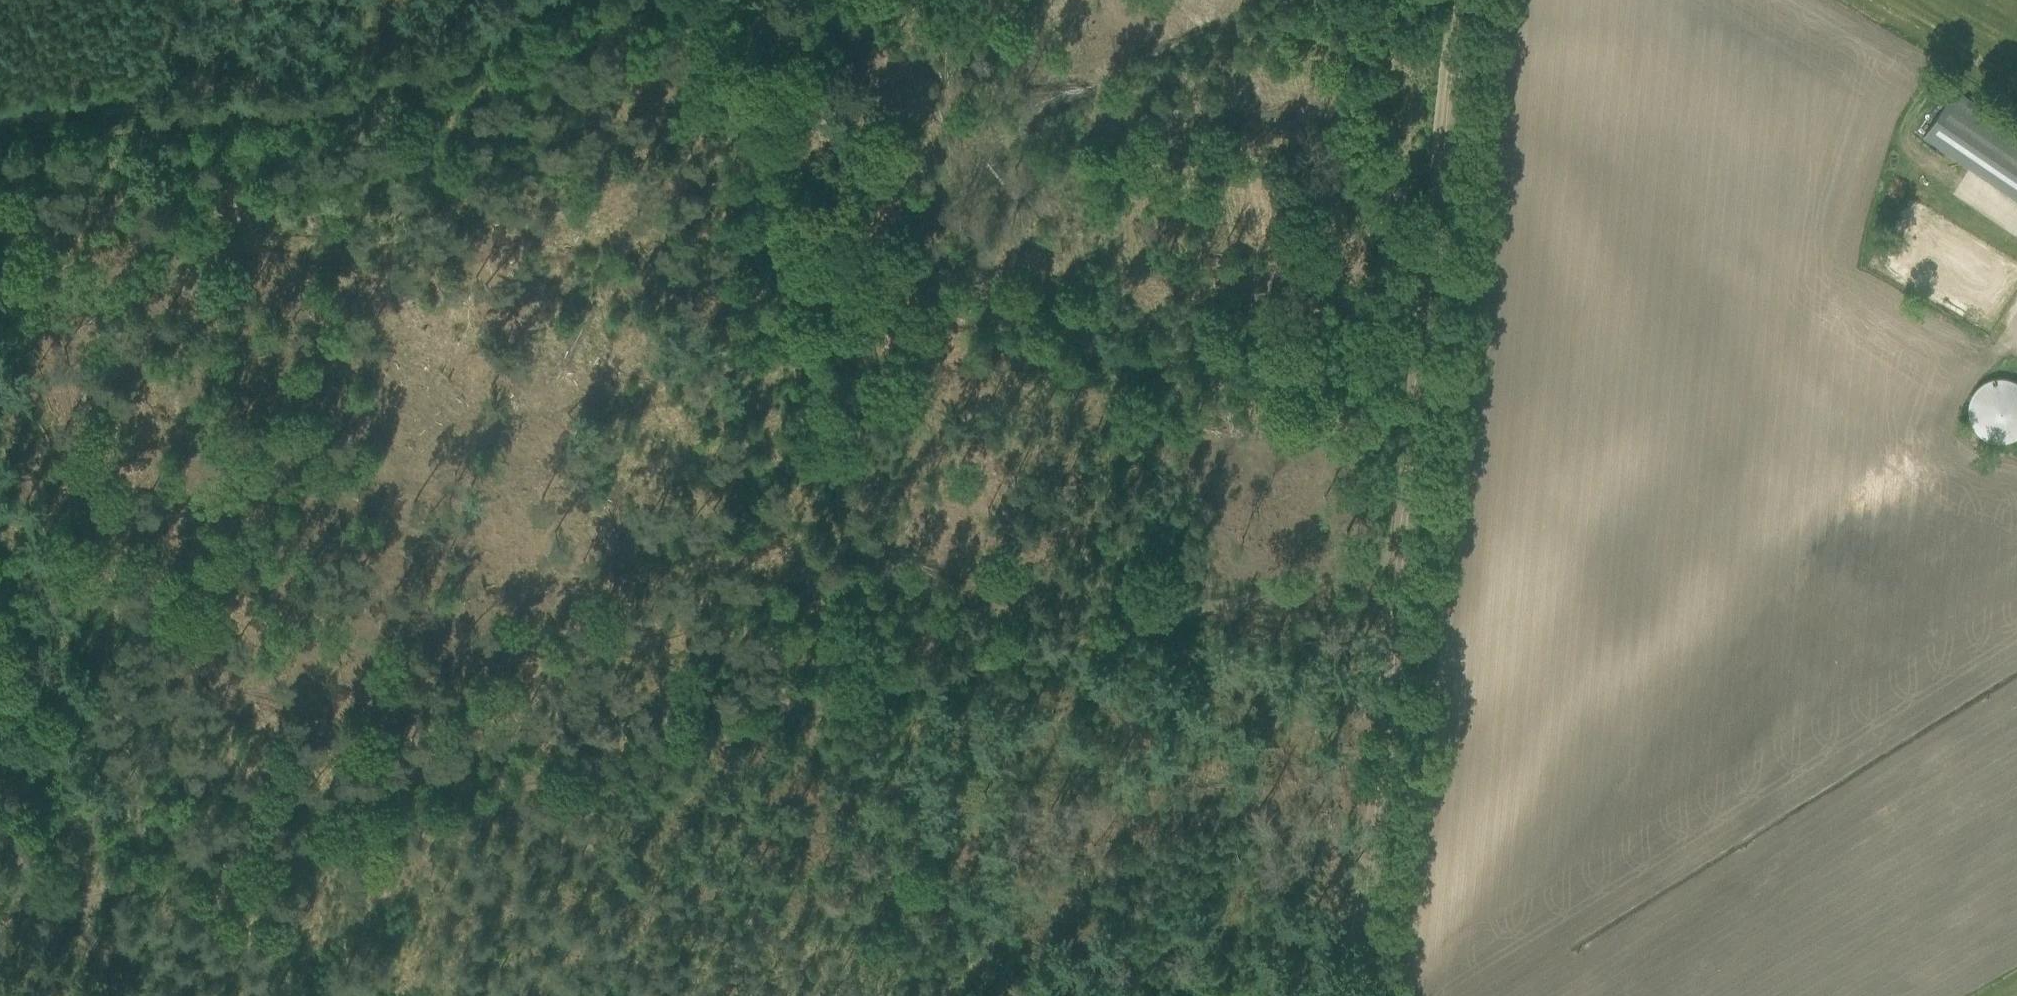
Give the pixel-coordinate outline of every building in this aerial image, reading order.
[(1923,136),(2016,200),(2016,133),(1954,90),(1923,136)] [(1997,443),(2016,434),(2016,387),(2011,373),(1973,391),(1997,443)]
